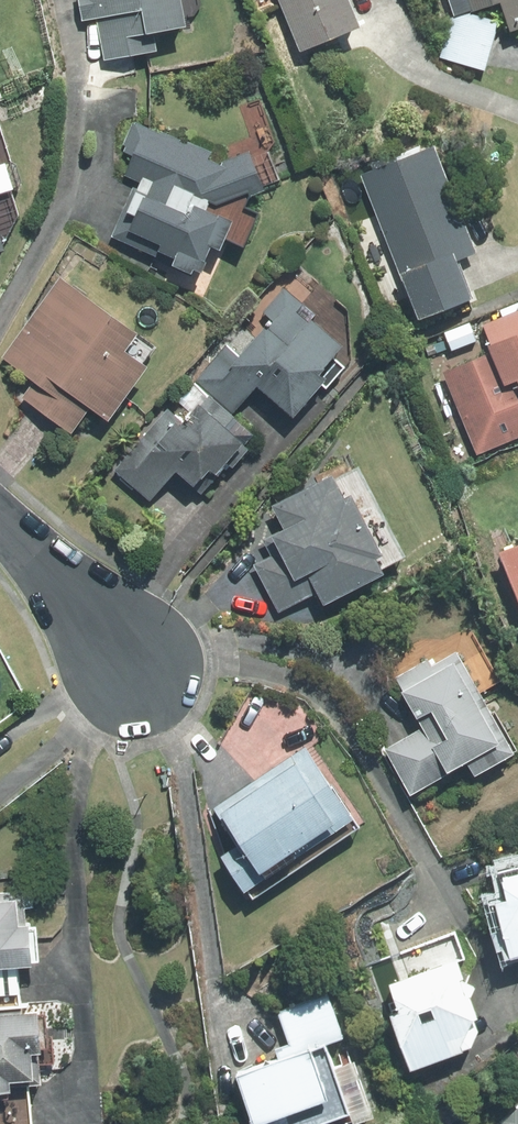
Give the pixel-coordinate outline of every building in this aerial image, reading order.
[(83,24),(99,21),(105,61),(160,53),(157,33),(192,28),(186,0),(80,0),(83,24)] [(305,51),(364,25),(353,0),(283,0),(305,51)] [(456,9),(455,9),(441,57),(486,69),(500,21),(470,13),(504,2),(513,29),(517,27),(517,0),(453,0),(456,9)] [(25,184),(3,120),(0,121),(0,256),(6,255),(23,221),(18,192),(25,184)] [(216,152),(135,122),(124,152),(132,156),(124,177),(137,182),(113,240),(158,259),(157,262),(194,277),(197,271),(208,275),(219,249),(226,252),(230,241),(248,248),(263,212),(251,207),(256,196),(269,192),(256,153),(223,164),(212,160),(216,152)] [(421,321),(442,313),(446,321),(462,314),(459,306),(476,300),(461,261),(479,254),(436,147),(364,175),(421,321)] [(131,350),(144,333),(64,275),(3,359),(36,382),(24,398),(74,434),(93,408),(113,422),(153,366),(131,350)] [(195,381),(234,413),(259,382),(297,413),(329,373),(322,368),(345,339),(282,288),(265,310),(271,315),(241,353),(227,342),(195,381)] [(478,451),(517,435),(517,306),(482,321),(494,349),(444,370),(478,451)] [(256,438),(202,389),(178,415),(169,407),(113,468),(152,504),(181,473),(204,495),(256,438)] [(334,469),(274,501),(286,524),(264,536),(273,553),(255,562),(281,610),(321,589),(326,598),(387,566),(379,552),(386,548),(354,489),(347,492),(334,469)] [(517,590),(517,540),(500,548),(517,590)] [(516,749),(459,649),(432,664),(428,658),(396,676),(423,724),(386,745),(412,791),(470,758),(477,770),(516,749)] [(305,745),(215,806),(239,841),(221,853),(245,887),(353,814),(305,745)] [(513,951),(517,950),(517,868),(503,872),(508,893),(498,896),(513,951)] [(21,994),(20,963),(35,963),(35,958),(41,958),(40,922),(22,921),(21,892),(0,891),(0,995),(21,994)] [(458,955),(392,979),(400,1003),(391,1006),(413,1064),(473,1042),(469,1028),(477,1025),(474,1016),(480,1014),(458,955)] [(329,993),(281,1011),(292,1042),(279,1047),(281,1054),(239,1069),(259,1123),(302,1123),(349,1107),(325,1041),(344,1034),(329,993)] [(28,1077),(39,1076),(36,1049),(44,1048),(41,1010),(0,1013),(0,1123),(33,1123),(28,1077)] [(497,1123),(517,1123),(517,1103),(497,1123)]
